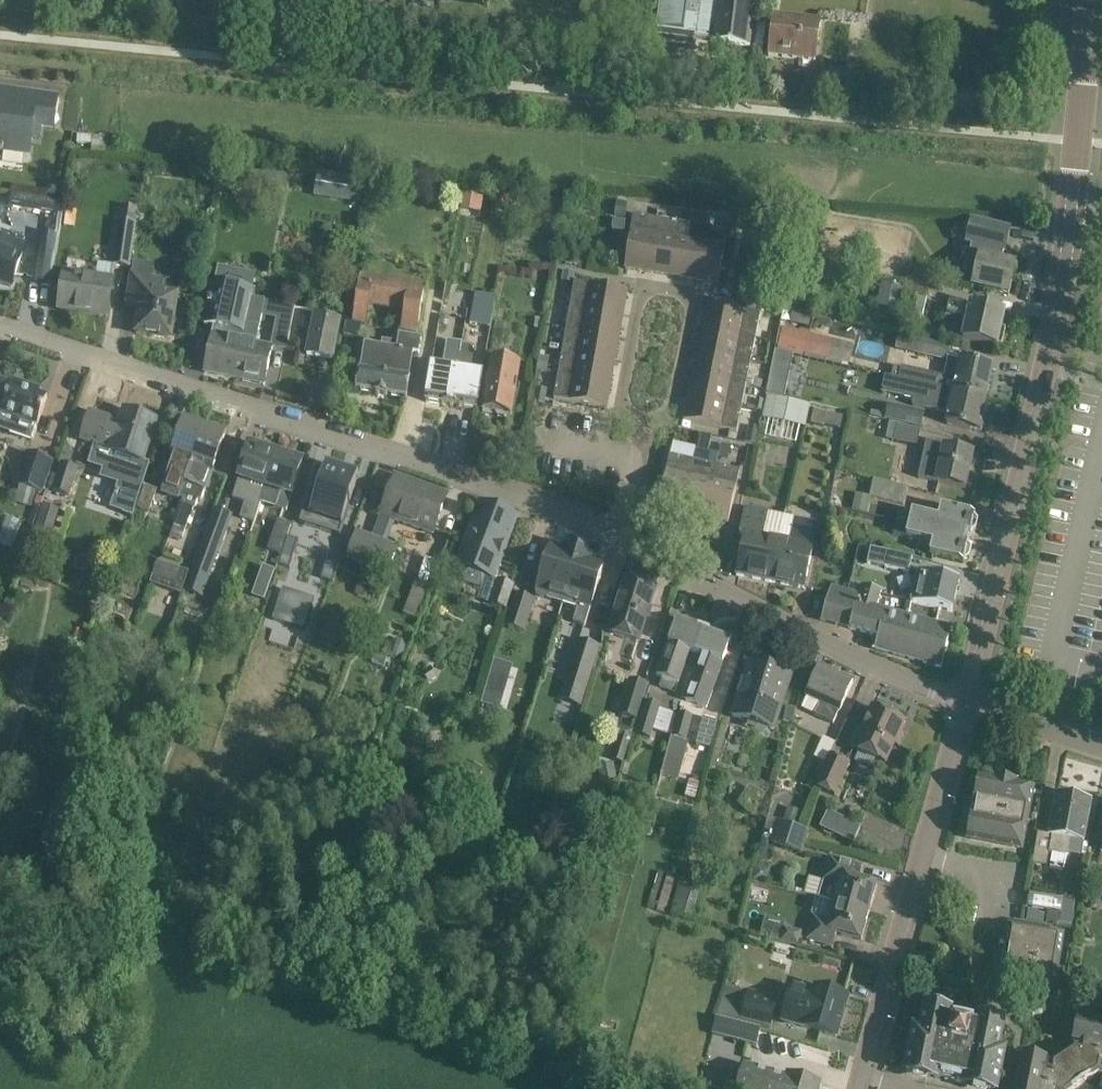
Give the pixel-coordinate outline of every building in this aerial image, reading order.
[(656,44),(696,49),(697,38),(711,40),(711,42),(717,43),(751,48),(753,35),(750,34),(755,0),(701,0),(700,5),(699,16),(687,14),(688,3),(689,0),(660,0),(656,28),(657,28),(656,44)] [(92,5),(92,14),(103,15),(104,5),(92,5)] [(105,5),(104,15),(115,16),(116,6),(105,5)] [(816,62),(821,22),(774,16),(769,56),(816,62)] [(756,36),(765,37),(767,19),(758,18),(756,36)] [(59,98),(18,92),(16,108),(0,105),(0,150),(3,150),(2,152),(3,152),(4,150),(29,153),(35,112),(57,115),(59,98)] [(111,155),(112,139),(93,137),(93,136),(77,135),(77,144),(92,145),(91,154),(111,155)] [(320,171),(316,194),(360,202),(364,179),(320,171)] [(48,184),(46,197),(58,199),(60,186),(48,184)] [(65,203),(12,193),(8,208),(51,216),(61,217),(62,217),(65,203)] [(480,197),(464,194),(461,208),(478,211),(480,197)] [(506,213),(513,200),(499,194),(493,207),(506,213)] [(49,234),(39,233),(32,282),(51,285),(61,217),(51,216),(49,234)] [(658,221),(634,217),(625,269),(649,273),(658,221)] [(730,219),(727,232),(728,233),(737,234),(739,221),(730,219)] [(681,225),(658,221),(649,273),(672,277),(681,225)] [(120,222),(114,265),(129,267),(135,224),(120,222)] [(1011,231),(973,222),(968,243),(1006,252),(1011,231)] [(705,229),(681,225),(672,277),(696,281),(705,229)] [(696,281),(719,285),(728,233),(727,232),(705,229),(696,281)] [(11,288),(25,246),(1,238),(0,240),(0,284),(11,288)] [(1010,296),(1017,266),(1002,263),(1004,253),(973,245),(970,257),(980,259),(973,287),(1010,296)] [(172,340),(178,295),(149,291),(152,267),(133,264),(127,306),(139,308),(135,334),(172,340)] [(573,286),(575,276),(564,273),(562,283),(573,286)] [(65,274),(60,310),(108,317),(114,281),(65,274)] [(346,321),(344,335),(357,338),(360,338),(362,327),(363,325),(366,325),(370,305),(404,310),(400,330),(418,333),(426,289),(360,278),(356,303),(353,323),(346,321)] [(882,281),(877,302),(898,307),(903,286),(882,281)] [(571,305),(624,315),(628,291),(575,282),(571,305)] [(907,282),(903,296),(926,301),(929,287),(907,282)] [(212,336),(205,373),(235,380),(243,342),(252,300),(253,292),(233,288),(227,317),(225,317),(220,338),(212,336)] [(495,296),(493,296),(476,293),(470,325),(488,328),(489,328),(495,296)] [(243,342),(235,380),(265,386),(272,349),(271,348),(257,345),(262,317),(265,302),(264,302),(252,300),(243,342)] [(273,339),(288,342),(294,308),(279,305),(273,339)] [(567,329),(620,338),(624,315),(571,305),(567,329)] [(1002,331),(1006,314),(973,307),(972,309),(950,305),(948,318),(969,323),(969,324),(1002,331)] [(756,340),(761,317),(708,306),(703,329),(756,340)] [(334,361),(342,321),(314,315),(305,356),(334,361)] [(495,322),(493,333),(504,334),(506,324),(495,322)] [(969,324),(965,341),(999,348),(1002,331),(969,324)] [(563,352),(615,362),(620,338),(567,329),(563,352)] [(703,329),(698,352),(752,363),(756,340),(703,329)] [(783,329),(778,351),(830,364),(835,342),(783,329)] [(360,371),(357,391),(407,399),(410,379),(414,354),(419,355),(421,340),(417,339),(418,336),(401,333),(400,339),(397,339),(394,341),(394,342),(383,340),(382,347),(364,344),(360,371)] [(489,353),(501,355),(504,334),(493,333),(489,353)] [(947,362),(950,347),(909,336),(905,351),(947,362)] [(452,406),(462,345),(448,342),(446,353),(444,369),(432,368),(427,402),(452,406)] [(474,347),(462,345),(452,406),(478,411),(484,376),(473,374),(476,359),(472,358),(474,347)] [(559,376),(611,385),(615,362),(563,352),(559,376)] [(698,352),(694,376),(747,386),(752,363),(698,352)] [(536,372),(547,373),(550,358),(539,356),(536,372)] [(956,381),(901,368),(901,369),(894,368),(891,378),(905,382),(986,400),(993,368),(961,361),(956,381)] [(521,367),(492,362),(483,411),(512,416),(521,367)] [(611,385),(559,376),(554,399),(607,409),(611,385)] [(694,376),(689,399),(742,410),(747,386),(694,376)] [(769,379),(766,395),(769,395),(781,398),(784,382),(769,379)] [(7,399),(2,414),(15,418),(10,433),(32,441),(37,425),(38,426),(47,399),(38,396),(40,391),(13,382),(12,384),(0,380),(0,396),(7,399)] [(755,382),(754,389),(761,390),(762,383),(755,382)] [(949,414),(946,425),(980,432),(984,415),(982,415),(986,400),(905,382),(901,398),(914,401),(913,406),(949,414)] [(547,390),(536,388),(533,403),(545,406),(547,390)] [(769,395),(764,417),(806,426),(811,404),(781,398),(769,395)] [(689,399),(684,422),(737,433),(742,410),(689,399)] [(761,412),(763,401),(756,400),(754,411),(761,412)] [(889,406),(885,420),(921,428),(924,414),(889,406)] [(844,418),(815,410),(811,424),(841,431),(844,418)] [(90,414),(81,442),(94,446),(87,466),(100,470),(98,476),(117,482),(142,490),(150,465),(143,463),(156,423),(125,413),(121,424),(90,414)] [(180,499),(181,495),(207,426),(186,419),(170,460),(174,461),(168,477),(172,479),(166,495),(180,499)] [(921,430),(889,423),(886,439),(917,446),(921,430)] [(180,499),(179,501),(183,503),(182,506),(195,511),(198,502),(201,503),(205,491),(202,490),(208,474),(212,475),(227,434),(207,426),(191,468),(186,483),(181,495),(180,499)] [(749,426),(746,442),(756,444),(759,428),(749,426)] [(699,439),(696,451),(704,452),(706,440),(699,439)] [(925,445),(918,478),(966,489),(973,456),(925,445)] [(239,481),(233,499),(247,504),(244,512),(245,516),(246,519),(249,522),(255,523),(261,503),(265,490),(276,456),(273,455),(275,450),(263,446),(261,451),(249,448),(239,481)] [(731,450),(722,448),(719,460),(729,462),(731,450)] [(53,459),(27,451),(16,483),(21,484),(16,500),(32,506),(37,490),(42,491),(53,459)] [(276,456),(261,503),(276,508),(286,511),(290,498),(292,498),(302,464),(276,456)] [(694,462),(671,457),(659,510),(682,515),(694,462)] [(717,467),(694,462),(682,515),(705,520),(717,467)] [(70,498),(79,469),(61,464),(52,492),(70,498)] [(319,469),(299,523),(340,537),(359,484),(362,477),(328,465),(326,471),(319,469)] [(717,467),(705,520),(728,525),(740,472),(717,467)] [(447,496),(395,477),(381,517),(433,536),(447,496)] [(908,489),(874,481),(870,497),(904,506),(908,489)] [(144,489),(137,510),(149,514),(156,493),(144,489)] [(518,519),(479,504),(456,565),(495,580),(518,519)] [(53,536),(61,512),(43,505),(35,530),(53,536)] [(913,515),(910,526),(969,540),(971,533),(976,531),(977,522),(974,518),(975,516),(942,509),(942,508),(926,505),(923,516),(913,515)] [(182,506),(176,524),(189,529),(195,511),(182,506)] [(738,577),(773,584),(780,543),(786,518),(745,511),(739,539),(745,541),(738,577)] [(233,517),(215,512),(193,572),(210,578),(233,517)] [(786,518),(780,543),(773,584),(805,591),(814,550),(812,550),(817,525),(786,518)] [(292,526),(278,521),(268,550),(282,555),(292,526)] [(907,537),(909,526),(897,523),(894,534),(907,537)] [(971,549),(968,546),(969,540),(910,526),(909,526),(907,537),(907,538),(934,544),(931,556),(964,563),(965,561),(969,559),(971,549)] [(387,575),(399,548),(356,531),(345,558),(363,565),(363,566),(387,575)] [(299,542),(288,539),(279,566),(290,570),(299,542)] [(564,553),(551,549),(536,596),(563,605),(580,553),(565,549),(564,553)] [(867,564),(909,574),(913,558),(871,549),(867,564)] [(342,557),(331,552),(320,579),(332,584),(342,557)] [(593,557),(580,553),(563,605),(578,610),(574,624),(585,628),(605,565),(592,561),(593,557)] [(189,574),(158,563),(150,584),(182,595),(189,574)] [(268,569),(257,598),(266,601),(275,575),(276,572),(268,569)] [(918,572),(910,603),(953,613),(960,582),(918,572)] [(515,586),(498,580),(490,604),(507,610),(515,586)] [(656,590),(626,580),(609,635),(639,644),(656,590)] [(858,604),(877,610),(882,592),(863,587),(863,586),(855,583),(852,594),(860,596),(858,604)] [(819,621),(823,622),(879,638),(875,650),(942,669),(952,631),(877,610),(858,604),(860,596),(852,594),(832,588),(823,620),(820,619),(819,621)] [(314,599),(282,589),(272,620),(304,630),(314,599)] [(111,594),(104,612),(107,611),(126,619),(127,621),(134,603),(111,594)] [(515,594),(505,627),(526,633),(536,601),(515,594)] [(694,653),(704,629),(677,620),(657,676),(662,678),(659,687),(675,693),(678,684),(677,684),(689,651),(694,653)] [(254,629),(238,623),(235,634),(250,639),(254,629)] [(731,639),(704,629),(694,653),(700,655),(688,688),(690,689),(686,701),(705,708),(710,696),(731,639)] [(391,645),(389,649),(393,657),(397,658),(405,654),(407,650),(403,642),(399,641),(391,645)] [(581,643),(565,690),(586,697),(602,650),(581,643)] [(734,717),(750,722),(773,729),(793,669),(776,663),(773,674),(751,666),(734,717)] [(833,724),(839,712),(853,683),(821,667),(807,697),(820,703),(817,709),(814,715),(833,724)] [(54,674),(47,690),(58,695),(65,678),(54,674)] [(631,683),(620,715),(637,721),(648,688),(631,683)] [(660,709),(646,705),(636,736),(650,740),(660,709)] [(905,723),(874,708),(863,732),(858,730),(850,747),(887,764),(905,723)] [(680,715),(663,777),(678,781),(689,743),(687,743),(693,718),(680,715)] [(703,719),(696,745),(711,749),(718,723),(703,719)] [(259,728),(254,741),(267,746),(272,733),(259,728)] [(850,765),(831,755),(823,774),(816,788),(836,797),(850,765)] [(612,764),(599,766),(602,781),(615,779),(612,764)] [(1006,784),(980,779),(974,809),(1000,814),(1006,784)] [(695,801),(700,783),(690,781),(685,798),(695,801)] [(1033,790),(1006,784),(1000,814),(1027,819),(1033,790)] [(750,789),(739,805),(752,814),(764,798),(750,789)] [(1056,795),(1049,836),(1052,837),(1049,853),(1053,854),(1066,857),(1067,854),(1082,856),(1082,855),(1087,855),(1088,843),(1084,843),(1085,835),(1091,801),(1056,795)] [(1000,814),(974,809),(968,839),(995,844),(1000,814)] [(787,812),(783,822),(797,827),(801,817),(787,812)] [(1027,819),(1000,814),(995,844),(1021,849),(1027,819)] [(810,833),(769,820),(763,841),(804,852),(810,833)] [(850,825),(843,840),(858,847),(865,832),(850,825)] [(856,866),(848,864),(829,859),(819,899),(834,904),(870,914),(877,887),(853,880),(856,866)] [(756,868),(753,881),(765,884),(769,872),(756,868)] [(692,917),(701,889),(680,884),(672,911),(692,917)] [(1074,927),(1074,926),(1076,900),(1056,899),(1054,925),(1074,927)] [(870,914),(834,904),(829,922),(814,918),(808,941),(834,948),(838,934),(863,941),(870,914)] [(802,932),(783,927),(779,941),(798,947),(802,932)] [(1004,958),(1058,967),(1063,936),(1009,927),(1004,958)] [(1058,967),(1004,958),(999,988),(1011,991),(1053,997),(1058,967)] [(791,990),(781,1022),(836,1038),(848,996),(816,987),(813,996),(791,990)] [(742,1020),(741,1025),(769,1032),(771,1027),(771,1028),(779,1000),(748,991),(747,993),(741,992),(736,1012),(742,1013),(740,1019),(742,1020)] [(936,1079),(949,1013),(926,1008),(921,1033),(915,1032),(906,1072),(936,1079)] [(949,1013),(936,1079),(966,1085),(980,1020),(949,1013)] [(761,1031),(769,1033),(769,1032),(741,1025),(716,1018),(712,1036),(757,1047),(761,1031)] [(966,1085),(986,1088),(997,1088),(1005,1052),(998,1051),(1003,1025),(980,1020),(966,1085)] [(1101,1049),(1101,1025),(1078,1020),(1074,1043),(1083,1045),(1101,1049)] [(1053,1072),(1049,1088),(1075,1088),(1099,1073),(1101,1055),(1101,1049),(1083,1045),(1082,1052),(1074,1051),(1052,1065),(1051,1072),(1053,1072)] [(1051,1072),(1043,1071),(1045,1062),(1024,1057),(1018,1088),(1049,1088),(1053,1072),(1051,1072)] [(786,1079),(743,1067),(737,1088),(820,1088),(821,1086),(787,1076),(786,1079)]
